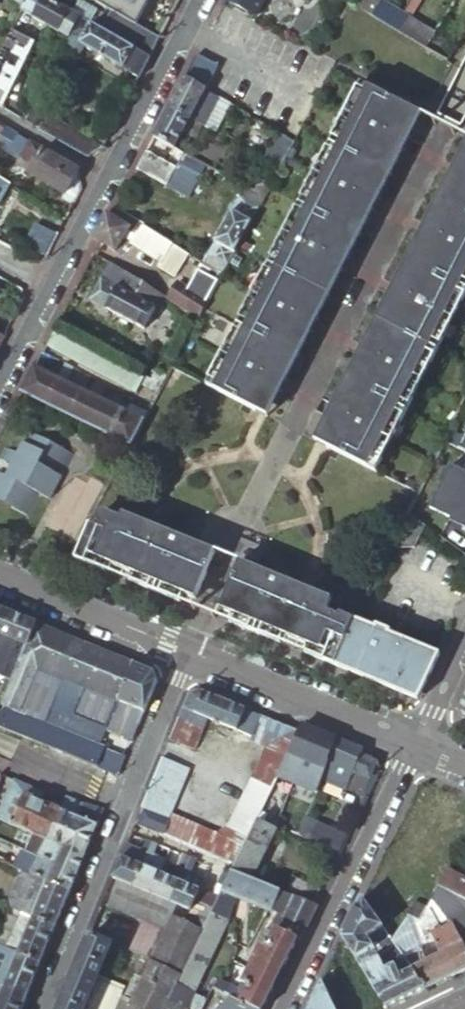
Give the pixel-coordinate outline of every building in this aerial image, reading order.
[(47,0),(26,0),(23,6),(20,11),(67,37),(78,18),(47,0)] [(136,26),(151,0),(91,0),(111,12),(136,26)] [(222,1),(223,2),(255,18),(264,0),(223,0),(222,1)] [(359,9),(371,16),(380,2),(376,0),(365,0),(359,9)] [(371,16),(394,30),(403,15),(404,14),(381,0),(380,2),(371,16)] [(112,12),(101,31),(150,58),(160,39),(136,26),(112,12)] [(403,15),(394,30),(425,49),(432,36),(434,34),(403,15)] [(101,31),(78,18),(67,37),(62,49),(73,56),(79,45),(123,71),(124,70),(139,79),(150,58),(101,31)] [(10,32),(0,53),(0,106),(2,107),(34,43),(10,32)] [(432,36),(425,49),(447,62),(455,49),(432,36)] [(218,67),(195,55),(183,78),(205,91),(218,67)] [(40,74),(47,78),(54,63),(47,60),(40,74)] [(183,78),(168,108),(201,126),(204,127),(219,98),(205,91),(183,78)] [(25,104),(32,107),(42,87),(30,81),(22,96),(27,98),(25,104)] [(420,114),(409,109),(359,84),(352,96),(360,100),(342,136),(334,132),(322,156),(330,160),(312,195),(304,191),(291,216),(299,221),(281,257),(273,253),(260,278),(268,282),(250,317),(242,313),(229,338),(237,342),(219,377),(212,373),(205,386),(255,412),(267,418),(420,114)] [(360,100),(352,96),(334,132),(342,136),(360,100)] [(45,115),(32,107),(25,120),(24,121),(37,129),(45,115)] [(201,126),(168,108),(152,138),(173,149),(182,131),(195,138),(201,126)] [(51,136),(58,123),(45,115),(37,129),(51,136)] [(88,157),(102,150),(103,148),(58,123),(51,136),(88,157)] [(4,129),(0,136),(0,148),(19,160),(16,166),(64,195),(62,200),(73,206),(82,188),(80,172),(4,129)] [(265,159),(272,163),(280,167),(294,142),(279,133),(265,159)] [(173,149),(152,138),(136,171),(168,188),(184,155),(173,149)] [(313,441),(324,447),(375,472),(381,460),(374,456),(393,420),(399,424),(412,399),(405,395),(423,360),(430,364),(443,338),(436,334),(454,299),(461,303),(464,296),(464,145),(313,441)] [(206,166),(184,155),(168,188),(189,199),(206,166)] [(265,159),(256,155),(253,159),(269,168),(272,163),(265,159)] [(330,160),(322,156),(304,191),(312,195),(330,160)] [(275,176),(280,167),(272,163),(269,168),(267,171),(275,176)] [(264,173),(253,191),(264,197),(274,179),(264,173)] [(202,263),(207,266),(222,275),(264,197),(253,191),(235,182),(229,194),(238,198),(202,263)] [(171,244),(115,210),(110,217),(105,214),(93,239),(98,242),(114,251),(127,231),(134,236),(130,243),(161,262),(171,244)] [(299,221),(291,216),(273,253),(281,257),(299,221)] [(161,296),(109,265),(90,301),(104,309),(104,310),(143,331),(161,296)] [(215,285),(222,275),(207,266),(195,289),(190,297),(180,292),(174,304),(197,318),(208,298),(215,285)] [(268,282),(260,278),(242,313),(250,317),(268,282)] [(190,297),(195,289),(185,283),(180,292),(190,297)] [(443,338),(461,303),(454,299),(436,334),(443,338)] [(46,347),(135,394),(142,379),(53,333),(46,347)] [(237,342),(229,338),(212,373),(219,377),(237,342)] [(412,399),(430,364),(423,360),(405,395),(412,399)] [(72,369),(63,365),(57,378),(65,382),(72,369)] [(55,380),(33,368),(20,394),(43,405),(55,380)] [(158,394),(165,378),(156,373),(151,381),(148,388),(158,394)] [(70,418),(82,393),(55,380),(43,405),(70,418)] [(105,404),(82,393),(70,418),(93,429),(105,404)] [(134,401),(124,396),(118,408),(127,413),(134,401)] [(127,415),(105,404),(93,429),(115,439),(127,415)] [(130,446),(142,423),(127,415),(115,439),(130,446)] [(381,460),(399,424),(393,420),(374,456),(381,460)] [(28,431),(16,454),(5,448),(0,456),(0,460),(10,465),(4,476),(0,474),(0,503),(26,517),(38,494),(49,500),(73,455),(28,431)] [(463,451),(447,443),(440,458),(455,465),(463,451)] [(431,462),(410,504),(444,520),(464,478),(431,462)] [(95,559),(107,564),(104,573),(128,583),(131,574),(144,579),(141,587),(166,598),(170,590),(183,595),(195,600),(206,572),(210,561),(214,552),(197,545),(184,539),(170,534),(157,528),(151,526),(127,516),(122,514),(120,519),(108,513),(105,513),(103,512),(102,513),(100,514),(98,515),(97,516),(96,518),(96,520),(96,523),(97,525),(99,526),(99,528),(100,529),(99,529),(89,525),(74,560),(91,567),(95,559)] [(406,513),(390,545),(398,550),(413,549),(424,526),(406,513)] [(104,573),(107,564),(95,559),(91,567),(104,573)] [(303,654),(306,646),(318,651),(315,659),(333,666),(348,630),(351,623),(353,619),(339,614),(338,617),(326,612),(331,599),(326,597),(304,588),(297,585),(283,580),(270,575),(256,569),(239,562),(235,571),(231,582),(220,610),(232,615),(245,620),(242,628),(267,639),(270,631),(284,636),(280,644),(303,654)] [(131,574),(128,583),(141,587),(144,579),(131,574)] [(179,603),(183,595),(170,590),(166,598),(179,603)] [(36,624),(3,611),(0,619),(0,634),(13,639),(25,644),(28,645),(36,624)] [(232,615),(228,623),(242,628),(245,620),(232,615)] [(333,666),(416,701),(438,654),(388,633),(389,631),(377,626),(374,629),(353,619),(351,623),(348,630),(333,666)] [(5,694),(4,697),(22,704),(35,668),(60,678),(75,640),(49,630),(36,624),(28,645),(25,644),(22,651),(12,677),(5,694)] [(270,631),(267,639),(280,644),(284,636),(270,631)] [(22,651),(25,644),(13,639),(10,647),(14,648),(22,651)] [(80,686),(95,648),(75,640),(60,678),(72,683),(80,686)] [(318,651),(306,646),(303,654),(315,659),(318,651)] [(12,677),(22,651),(14,648),(4,674),(12,677)] [(99,693),(114,656),(95,648),(80,686),(88,689),(99,693)] [(113,710),(132,663),(114,656),(99,693),(111,698),(107,708),(113,710)] [(142,667),(132,663),(113,710),(105,729),(132,739),(155,682),(152,671),(142,667)] [(5,694),(12,677),(4,674),(0,684),(0,692),(5,694)] [(77,696),(80,686),(72,683),(69,693),(77,696)] [(88,689),(80,686),(77,696),(71,710),(78,713),(88,689)] [(455,707),(461,718),(464,720),(464,688),(455,707)] [(255,737),(263,716),(198,690),(187,695),(178,717),(204,727),(207,719),(255,737)] [(42,693),(39,702),(47,706),(51,696),(42,693)] [(118,774),(123,762),(127,753),(111,746),(109,751),(18,714),(22,704),(4,697),(1,703),(5,705),(0,717),(0,726),(118,774)] [(276,722),(263,716),(255,737),(253,742),(265,748),(276,722)] [(178,717),(173,729),(199,739),(204,727),(178,717)] [(287,726),(276,722),(265,748),(275,753),(287,726)] [(302,725),(299,731),(285,758),(285,760),(291,763),(298,748),(308,752),(317,731),(302,725)] [(285,758),(299,731),(287,726),(275,753),(285,758)] [(173,729),(169,740),(194,751),(199,739),(173,729)] [(338,740),(317,731),(308,752),(322,758),(315,773),(323,776),(329,761),(338,740)] [(363,750),(338,740),(329,761),(369,777),(375,764),(360,757),(363,750)] [(248,837),(256,819),(274,781),(285,760),(285,758),(275,753),(265,748),(228,824),(218,833),(171,815),(189,770),(162,758),(141,809),(168,820),(162,835),(229,863),(234,865),(248,837)] [(369,777),(329,761),(323,776),(322,777),(361,793),(369,777)] [(367,796),(379,771),(375,764),(369,777),(361,793),(367,796)] [(0,816),(0,818),(30,831),(43,802),(40,800),(44,792),(15,782),(0,816)] [(30,831),(33,833),(46,838),(48,839),(60,809),(43,802),(30,831)] [(97,824),(104,810),(83,803),(78,816),(97,824)] [(66,846),(78,816),(60,809),(48,839),(66,846)] [(141,809),(135,824),(162,835),(168,820),(141,809)] [(66,846),(85,855),(88,848),(97,824),(78,816),(66,846)] [(320,824),(305,817),(298,833),(312,840),(313,839),(320,824)] [(234,865),(232,868),(248,875),(252,877),(275,828),(256,819),(248,837),(234,865)] [(347,838),(320,824),(313,839),(340,853),(347,838)] [(33,833),(26,850),(38,855),(46,838),(33,833)] [(78,873),(85,855),(66,846),(48,839),(46,838),(38,855),(78,873)] [(151,843),(145,840),(141,848),(148,851),(151,843)] [(124,849),(121,858),(141,866),(145,858),(124,849)] [(69,892),(78,873),(38,855),(26,850),(19,868),(47,882),(69,892)] [(174,873),(180,876),(182,871),(187,858),(182,856),(174,873)] [(120,861),(112,879),(114,880),(133,888),(141,866),(121,858),(120,861)] [(194,861),(187,858),(182,871),(189,874),(194,861)] [(218,898),(232,868),(234,865),(229,863),(218,881),(213,896),(218,898)] [(160,874),(141,866),(133,888),(151,895),(160,874)] [(162,868),(160,874),(178,881),(180,876),(174,873),(162,868)] [(214,907),(210,914),(227,921),(234,898),(238,899),(248,875),(232,868),(218,898),(218,899),(214,907)] [(446,869),(438,886),(464,900),(464,879),(446,869)] [(178,881),(199,890),(203,880),(189,874),(182,871),(180,876),(178,881)] [(178,881),(160,874),(151,895),(169,903),(178,881)] [(289,874),(281,890),(288,893),(312,903),(317,890),(312,888),(313,885),(289,874)] [(273,904),(281,890),(252,877),(248,875),(238,899),(270,913),(274,905),(273,904)] [(133,888),(114,880),(104,905),(166,931),(173,917),(190,925),(195,913),(190,911),(169,903),(151,895),(133,888)] [(195,899),(199,890),(178,881),(169,903),(190,911),(195,899)] [(55,927),(69,892),(47,882),(41,897),(29,891),(21,912),(55,927)] [(438,886),(430,899),(441,912),(450,923),(436,930),(430,933),(431,939),(438,956),(447,979),(464,970),(464,900),(438,886)] [(218,899),(218,898),(213,896),(199,890),(195,899),(214,907),(218,899)] [(288,893),(281,890),(273,904),(274,905),(281,908),(288,893)] [(309,921),(317,906),(312,903),(288,893),(281,908),(309,921)] [(361,898),(342,938),(359,964),(386,1007),(396,1003),(418,992),(426,989),(411,968),(392,940),(361,898)] [(175,987),(185,966),(194,946),(210,914),(214,907),(195,899),(190,911),(195,913),(190,925),(173,917),(166,931),(143,979),(132,1001),(128,1008),(164,1008),(175,987)] [(430,899),(425,908),(422,913),(430,933),(436,930),(430,917),(441,912),(430,899)] [(415,902),(409,911),(418,920),(422,913),(425,908),(415,902)] [(276,930),(297,937),(301,939),(309,921),(281,908),(271,928),(276,930)] [(41,961),(55,927),(21,912),(7,945),(10,947),(19,951),(41,961)] [(227,921),(210,914),(194,946),(185,966),(204,974),(227,921)] [(268,946),(276,930),(271,928),(269,927),(266,932),(263,930),(257,942),(261,944),(268,946)] [(241,1001),(258,1008),(262,1008),(297,937),(276,930),(268,946),(261,944),(256,954),(249,968),(242,984),(249,987),(241,1001)] [(411,968),(426,989),(436,984),(447,979),(438,956),(431,939),(425,943),(423,932),(414,936),(420,964),(411,968)] [(89,934),(68,985),(59,1008),(84,1008),(98,975),(112,943),(89,934)] [(12,966),(19,951),(10,947),(4,963),(12,966)] [(41,961),(19,951),(12,966),(4,963),(0,961),(0,985),(27,996),(41,961)] [(185,966),(175,987),(194,995),(197,989),(204,974),(185,966)] [(132,1001),(143,979),(131,973),(125,986),(121,995),(132,1001)] [(132,1001),(121,995),(116,993),(121,984),(98,975),(84,1008),(128,1008),(132,1001)] [(309,1008),(335,1008),(321,979),(308,1006),(309,1008)] [(214,988),(225,993),(228,986),(219,982),(214,988)] [(125,986),(121,984),(116,993),(121,995),(125,986)] [(228,986),(225,993),(232,997),(241,1001),(249,987),(242,984),(238,991),(228,986)] [(27,996),(0,985),(0,1008),(21,1008),(27,996)] [(211,994),(222,999),(225,993),(214,988),(207,985),(203,992),(197,989),(194,995),(175,987),(164,1008),(204,1008),(211,994)] [(232,997),(221,1008),(258,1008),(241,1001),(232,997)]
